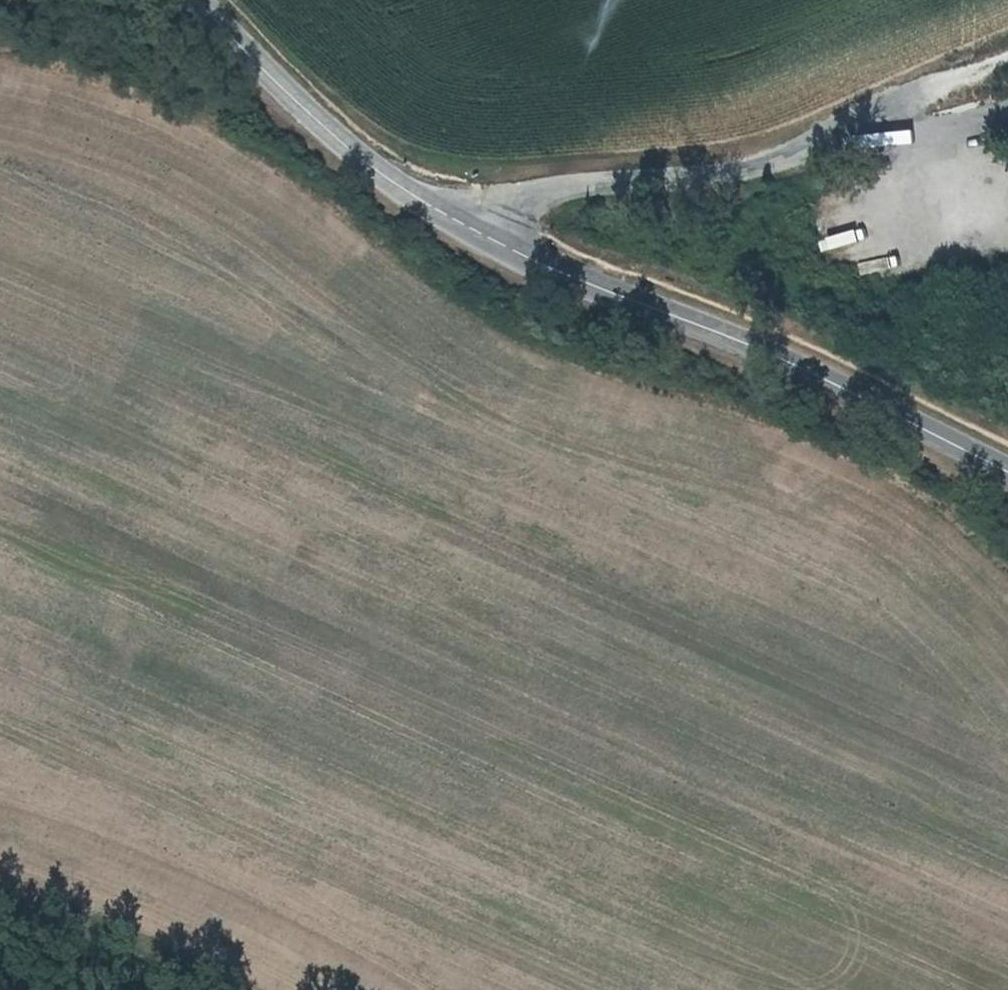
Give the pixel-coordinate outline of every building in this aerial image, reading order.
[(815,225),(820,244),(846,238),(841,218),(815,225)]
